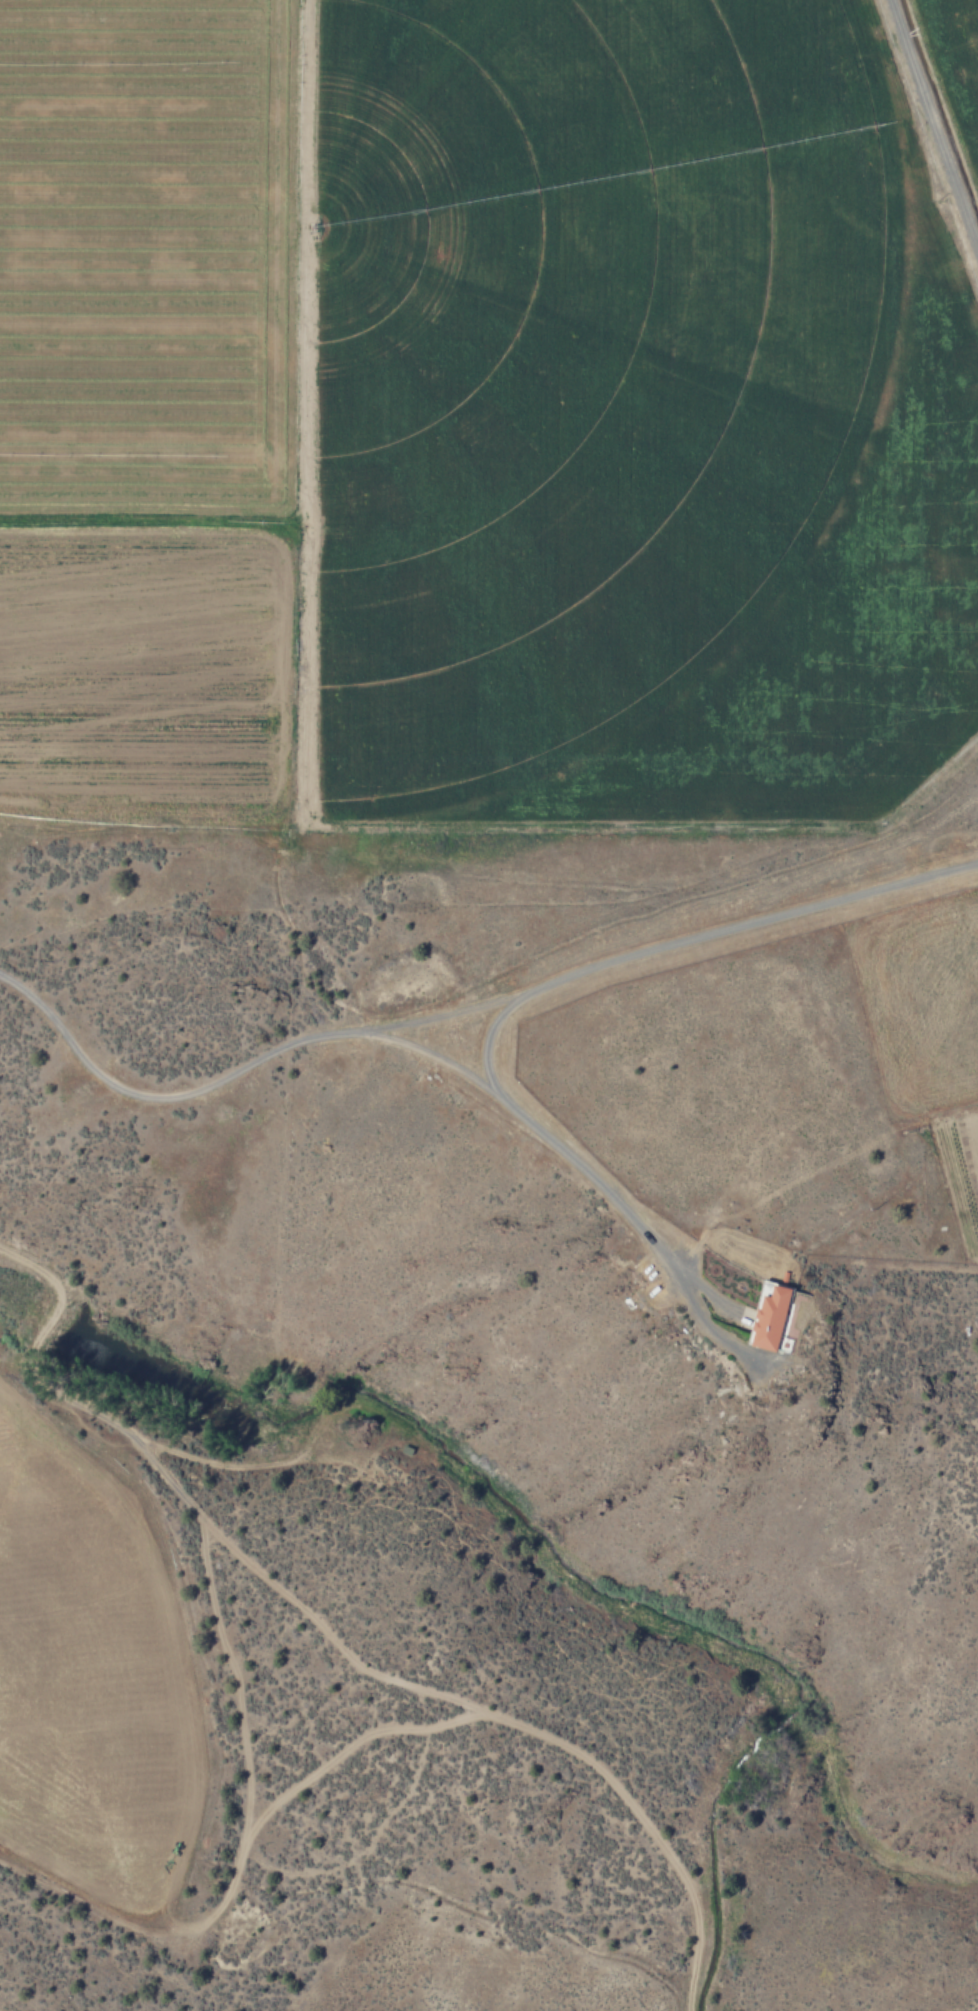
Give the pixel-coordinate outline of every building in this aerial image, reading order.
[(791,1287),(763,1280),(748,1344),(776,1351),(791,1287)]
